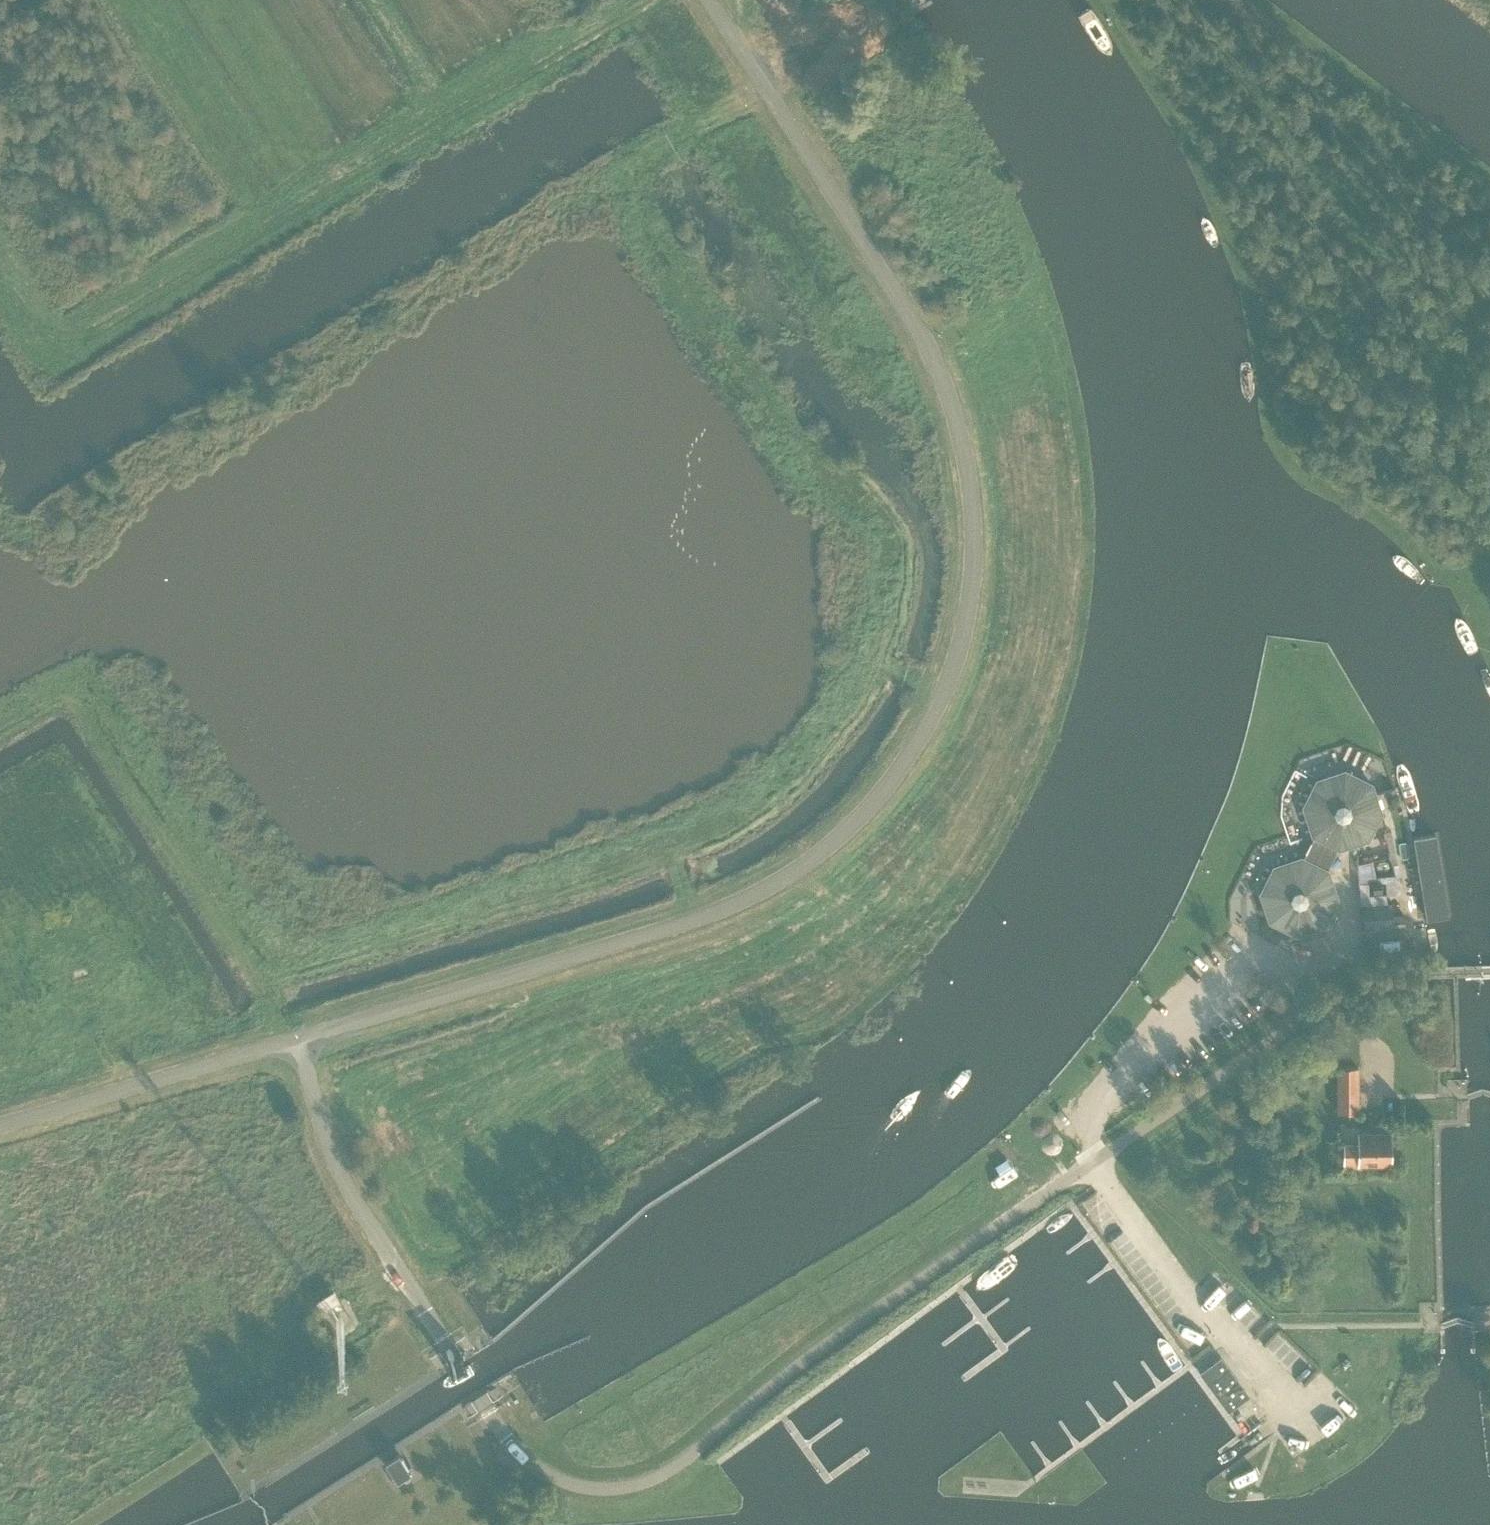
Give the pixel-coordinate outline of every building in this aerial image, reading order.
[(1313,834),(1340,848),(1368,838),(1381,812),(1372,784),(1345,770),(1317,780),(1304,806),(1313,834)] [(1437,832),(1414,836),(1427,918),(1450,914),(1437,832)] [(1340,848),(1313,834),(1305,851),(1332,864),(1340,848)] [(1332,864),(1305,851),(1302,857),(1274,866),(1261,892),(1270,920),(1297,934),(1325,924),(1338,898),(1329,870),(1332,864)] [(1382,882),(1373,883),(1373,890),(1383,890),(1382,882)] [(1404,914),(1394,915),(1393,902),(1362,904),(1364,929),(1405,927),(1404,914)] [(1194,1036),(1185,1041),(1193,1055),(1203,1049),(1194,1036)] [(1358,1112),(1358,1067),(1338,1067),(1338,1112),(1358,1112)] [(1358,1162),(1391,1162),(1391,1133),(1358,1133),(1358,1144),(1345,1145),(1345,1162),(1358,1162)] [(1133,1265),(1185,1342),(1195,1336),(1188,1325),(1187,1326),(1142,1259),(1133,1265)] [(1209,1268),(1199,1281),(1208,1288),(1218,1274),(1209,1268)] [(340,1300),(334,1289),(316,1300),(322,1310),(340,1300)] [(1242,1327),(1259,1304),(1249,1296),(1232,1319),(1242,1327)] [(1221,1355),(1200,1371),(1228,1410),(1250,1394),(1221,1355)] [(411,1472),(399,1454),(386,1462),(398,1480),(411,1472)]
